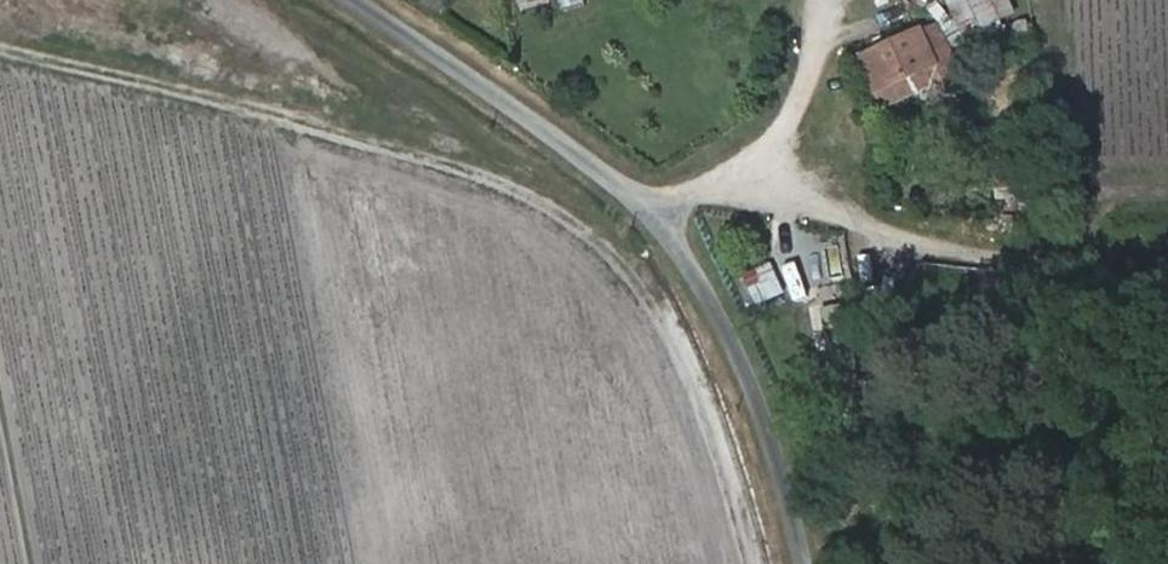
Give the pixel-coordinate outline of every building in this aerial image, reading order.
[(543,0),(515,0),(518,9),(543,0)] [(965,34),(1020,9),(1015,0),(950,0),(965,34)] [(919,75),(906,41),(872,56),(855,63),(851,64),(849,65),(863,95),(919,75)] [(787,258),(746,271),(755,301),(797,288),(787,258)]
